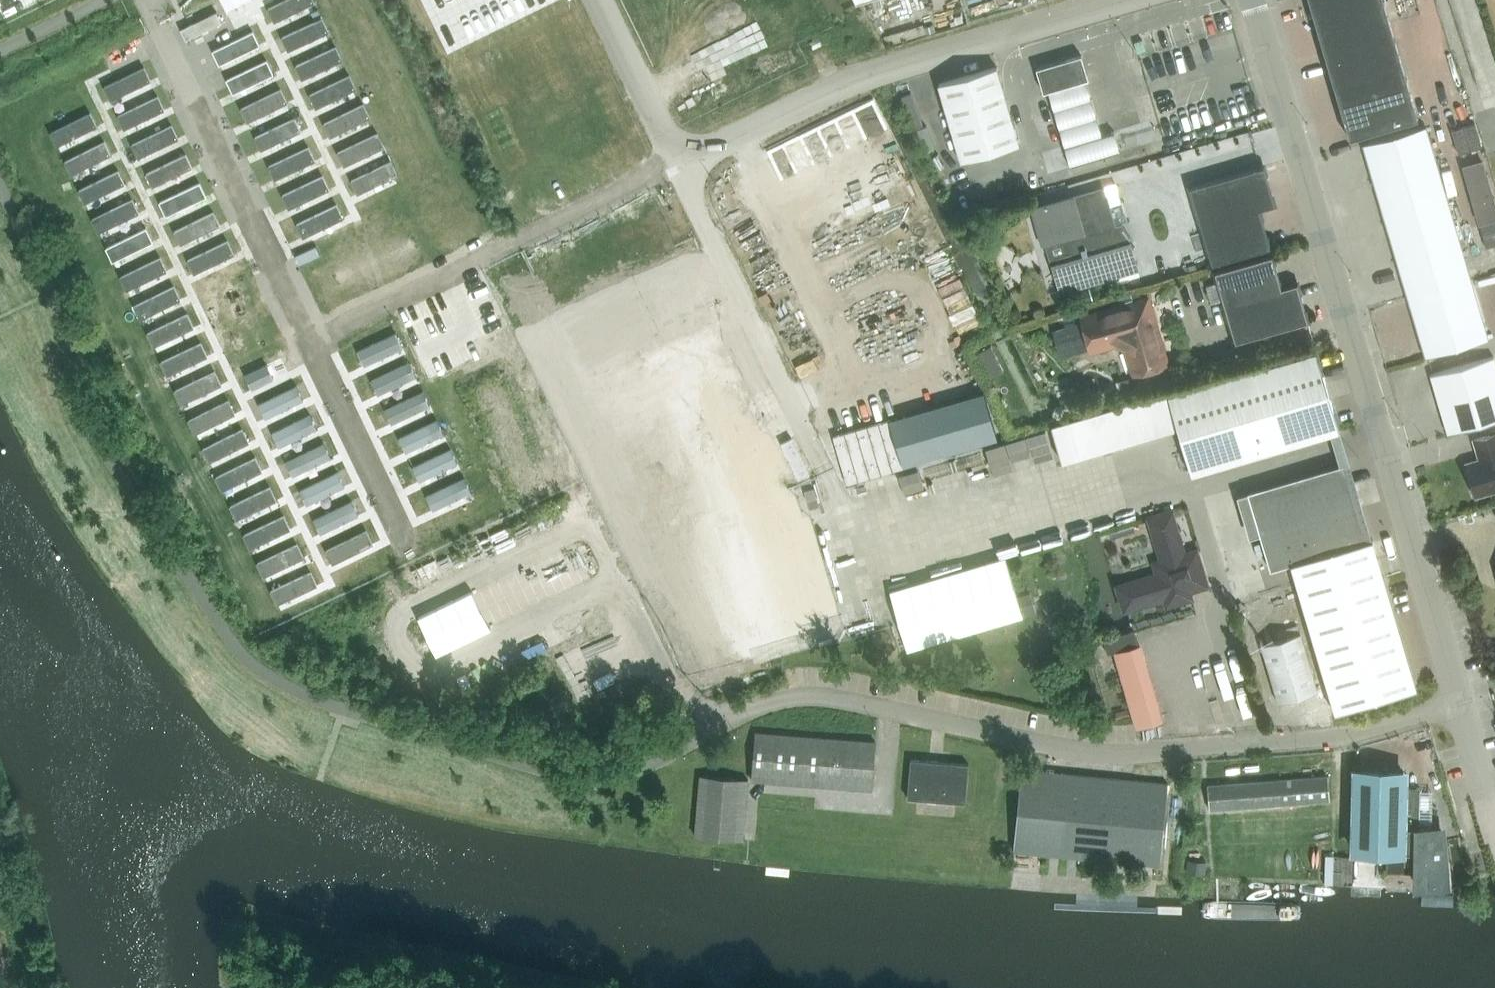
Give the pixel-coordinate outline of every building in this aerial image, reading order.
[(267,7),(274,20),(313,0),(281,0),(267,7)] [(1349,13),(1345,0),(1308,0),(1315,23),(1321,42),(1355,32),(1349,13)] [(1349,13),(1355,32),(1389,21),(1384,2),(1383,0),(1345,0),(1349,13)] [(321,16),(281,36),(288,49),(327,29),(321,16)] [(1355,32),(1361,51),(1395,41),(1389,21),(1355,32)] [(252,29),(213,49),(219,62),(224,60),(233,56),(259,43),(252,29)] [(1355,32),(1321,42),(1327,61),(1361,51),(1355,32)] [(1366,70),(1401,60),(1395,41),(1361,51),(1366,70)] [(335,45),(295,64),(302,78),(341,58),(335,45)] [(1366,70),(1361,51),(1327,61),(1333,80),(1366,70)] [(1086,79),(1088,78),(1081,54),(1036,68),(1043,92),(1047,91),(1086,79)] [(267,58),(227,78),(233,91),(273,71),(267,58)] [(1372,89),(1406,79),(1401,60),(1366,70),(1372,89)] [(144,65),(104,85),(111,98),(151,78),(144,65)] [(996,66),(938,83),(961,161),(1019,144),(996,66)] [(1333,80),(1338,99),(1372,89),(1366,70),(1333,80)] [(349,74),(309,93),(316,106),(355,87),(349,74)] [(1047,91),(1064,147),(1102,135),(1086,79),(1047,91)] [(1378,108),(1412,98),(1406,79),(1372,89),(1378,108)] [(280,87),(241,107),(247,120),(287,100),(280,87)] [(1378,108),(1372,89),(1338,99),(1344,119),(1378,108)] [(158,94),(118,114),(125,127),(164,107),(158,94)] [(1378,108),(1384,128),(1418,117),(1412,98),(1378,108)] [(363,103),(323,122),(329,135),(369,116),(363,103)] [(89,108),(49,128),(56,141),(96,121),(89,108)] [(1378,108),(1344,119),(1350,138),(1384,128),(1378,108)] [(295,116),(255,136),(261,149),(301,129),(295,116)] [(1475,122),(1451,129),(1459,154),(1482,147),(1475,122)] [(172,123),(132,142),(139,156),(179,136),(172,123)] [(1425,126),(1363,144),(1365,149),(1374,183),(1437,164),(1425,126)] [(377,131),(337,151),(344,164),(383,144),(377,131)] [(1102,135),(1064,147),(1070,165),(1070,166),(1071,166),(1072,165),(1120,150),(1115,131),(1102,135)] [(103,137),(63,156),(70,170),(109,150),(103,137)] [(308,145),(269,164),(275,178),(315,158),(308,145)] [(186,152),(146,171),(153,184),(192,165),(186,152)] [(391,160),(351,180),(357,193),(397,173),(391,160)] [(1467,166),(1472,183),(1469,188),(1473,200),(1478,204),(1482,220),(1494,217),(1494,206),(1482,162),(1467,166)] [(1437,164),(1374,183),(1386,221),(1448,203),(1437,164)] [(117,166),(78,185),(84,198),(124,179),(117,166)] [(1258,209),(1274,204),(1262,166),(1190,187),(1212,263),(1269,246),(1258,209)] [(322,174),(283,193),(289,206),(329,187),(322,174)] [(200,181),(160,200),(167,213),(206,194),(200,181)] [(1055,271),(1061,291),(1138,269),(1130,244),(1133,243),(1133,242),(1120,246),(1116,231),(1103,187),(1032,209),(1043,243),(1063,238),(1071,266),(1055,271)] [(131,195),(91,214),(98,227),(138,208),(131,195)] [(336,203),(297,222),(303,235),(343,216),(336,203)] [(1448,203),(1386,221),(1397,260),(1460,242),(1448,203)] [(214,210),(174,229),(181,242),(220,223),(214,210)] [(1480,225),(1483,237),(1494,233),(1494,221),(1480,225)] [(145,223),(106,243),(112,256),(152,237),(145,223)] [(1483,237),(1486,248),(1494,246),(1494,233),(1483,237)] [(228,238),(188,258),(195,271),(234,252),(228,238)] [(1460,242),(1397,260),(1409,299),(1471,280),(1460,242)] [(159,252),(119,272),(126,285),(165,265),(159,252)] [(1272,254),(1214,271),(1235,342),(1308,321),(1297,283),(1281,287),(1272,254)] [(1471,280),(1409,299),(1426,357),(1488,338),(1471,280)] [(173,281),(133,301),(140,314),(180,294),(173,281)] [(1081,302),(1093,299),(1089,288),(1077,291),(1081,302)] [(588,368),(559,382),(700,667),(825,606),(739,431),(677,461),(658,422),(720,392),(685,320),(656,334),(638,297),(570,331),(588,368)] [(1115,340),(1129,348),(1136,372),(1165,364),(1146,300),(1083,318),(1091,347),(1115,340)] [(188,314),(148,333),(155,347),(194,327),(188,314)] [(394,323),(354,343),(361,356),(400,337),(394,323)] [(202,343),(162,362),(169,375),(208,356),(202,343)] [(991,344),(978,351),(991,376),(1004,370),(991,344)] [(1338,423),(1332,403),(1331,398),(1326,383),(1325,377),(1317,351),(1168,396),(1167,392),(1055,425),(1051,426),(1061,461),(1109,447),(1177,426),(1191,474),(1326,434),(1335,432),(1340,430),(1338,423)] [(408,352),(368,372),(375,385),(414,366),(408,352)] [(738,392),(749,389),(737,352),(726,355),(738,392)] [(1494,356),(1430,374),(1448,433),(1494,420),(1494,361),(1494,356)] [(262,367),(244,376),(251,390),(269,382),(262,367)] [(216,372),(176,391),(183,404),(222,385),(216,372)] [(422,381),(382,400),(389,414),(428,394),(422,381)] [(298,387),(259,406),(265,419),(305,400),(298,387)] [(891,424),(903,465),(904,466),(905,469),(997,443),(983,397),(891,424)] [(230,400),(190,420),(197,433),(236,414),(230,400)] [(436,410),(396,429),(403,442),(442,423),(436,410)] [(312,415),(273,435),(279,448),(319,429),(312,415)] [(891,424),(890,419),(833,436),(847,483),(904,466),(903,465),(891,424)] [(244,429),(204,449),(211,462),(250,443),(244,429)] [(1343,461),(1344,461),(1340,447),(1335,432),(1326,434),(1330,450),(1335,465),(1343,463),(1342,461),(1343,461)] [(1473,439),(1479,459),(1466,463),(1475,495),(1494,489),(1494,432),(1473,439)] [(450,439),(410,458),(417,471),(456,452),(450,439)] [(326,444),(287,463),(293,477),(333,458),(326,444)] [(258,458),(218,477),(224,491),(264,471),(258,458)] [(1247,492),(1237,495),(1243,514),(1253,511),(1260,534),(1270,569),(1291,563),(1367,540),(1358,509),(1353,494),(1351,484),(1344,461),(1343,461),(1342,461),(1343,463),(1247,491),(1247,492)] [(464,468),(424,487),(431,500),(470,481),(464,468)] [(340,473),(301,492),(307,506),(347,486),(340,473)] [(272,487),(232,506),(238,519),(278,500),(272,487)] [(354,502),(315,521),(321,534),(361,515),(354,502)] [(1131,581),(1117,585),(1124,610),(1127,609),(1138,605),(1164,598),(1167,605),(1180,601),(1191,597),(1189,590),(1207,585),(1205,580),(1196,549),(1184,553),(1172,511),(1147,519),(1147,520),(1149,520),(1154,536),(1161,559),(1154,561),(1157,573),(1131,581)] [(286,516),(246,535),(252,548),(292,529),(286,516)] [(399,530),(388,516),(379,524),(389,537),(399,530)] [(1111,538),(1134,531),(1133,525),(1110,532),(1111,538)] [(368,531),(329,550),(335,563),(375,544),(368,531)] [(1367,540),(1291,563),(1297,582),(1335,712),(1376,700),(1417,689),(1415,683),(1384,577),(1383,574),(1378,559),(1378,557),(1373,541),(1372,539),(1367,540)] [(299,545),(260,564),(266,577),(306,558),(299,545)] [(1023,615),(1005,558),(1005,556),(891,590),(908,648),(908,649),(1023,615)] [(313,573),(274,592),(280,606),(320,587),(313,573)] [(1021,605),(1024,616),(1036,612),(1033,602),(1021,605)] [(1111,631),(1138,722),(1168,714),(1142,622),(1111,631)] [(1318,692),(1301,633),(1262,645),(1280,703),(1318,692)] [(871,791),(876,742),(755,731),(751,780),(871,791)] [(968,763),(910,759),(907,797),(965,802),(968,763)] [(1168,782),(1133,779),(1021,768),(1013,850),(1160,864),(1168,782)] [(1445,884),(1440,832),(1427,832),(1428,827),(1418,827),(1419,788),(1403,787),(1404,771),(1356,770),(1354,850),(1401,851),(1400,870),(1416,870),(1416,884),(1445,884)] [(741,839),(747,779),(699,774),(693,834),(741,839)] [(1208,785),(1210,809),(1330,799),(1328,776),(1208,785)] [(1187,871),(1204,873),(1206,861),(1188,859),(1187,871)]
